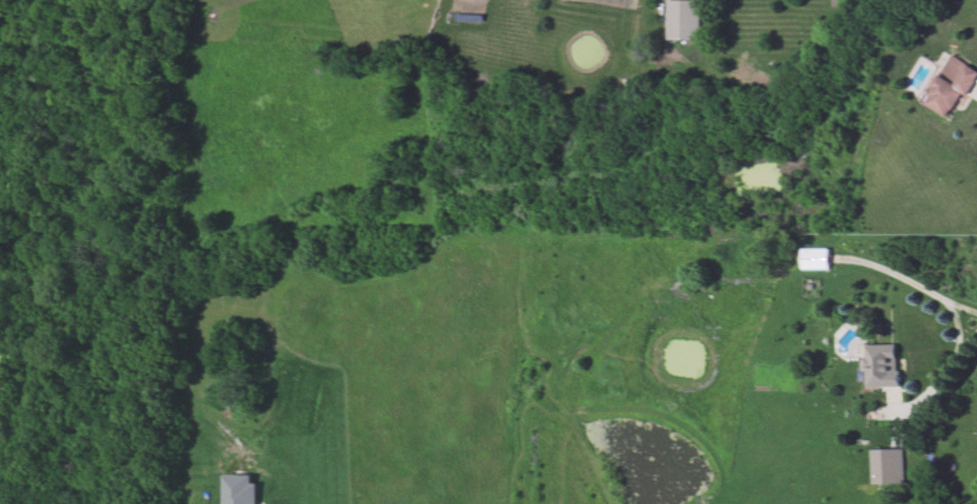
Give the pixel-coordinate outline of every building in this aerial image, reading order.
[(669,40),(701,40),(701,0),(668,1),(669,40)] [(952,55),(941,74),(942,74),(925,103),(950,118),(963,95),(967,98),(976,81),(976,69),(952,55)] [(829,269),(829,249),(802,249),(803,270),(829,269)] [(899,344),(866,345),(867,388),(900,387),(899,344)] [(872,485),(905,484),(903,449),(871,450),(872,485)] [(258,484),(253,484),(253,475),(225,476),(225,503),(259,503),(258,484)]
